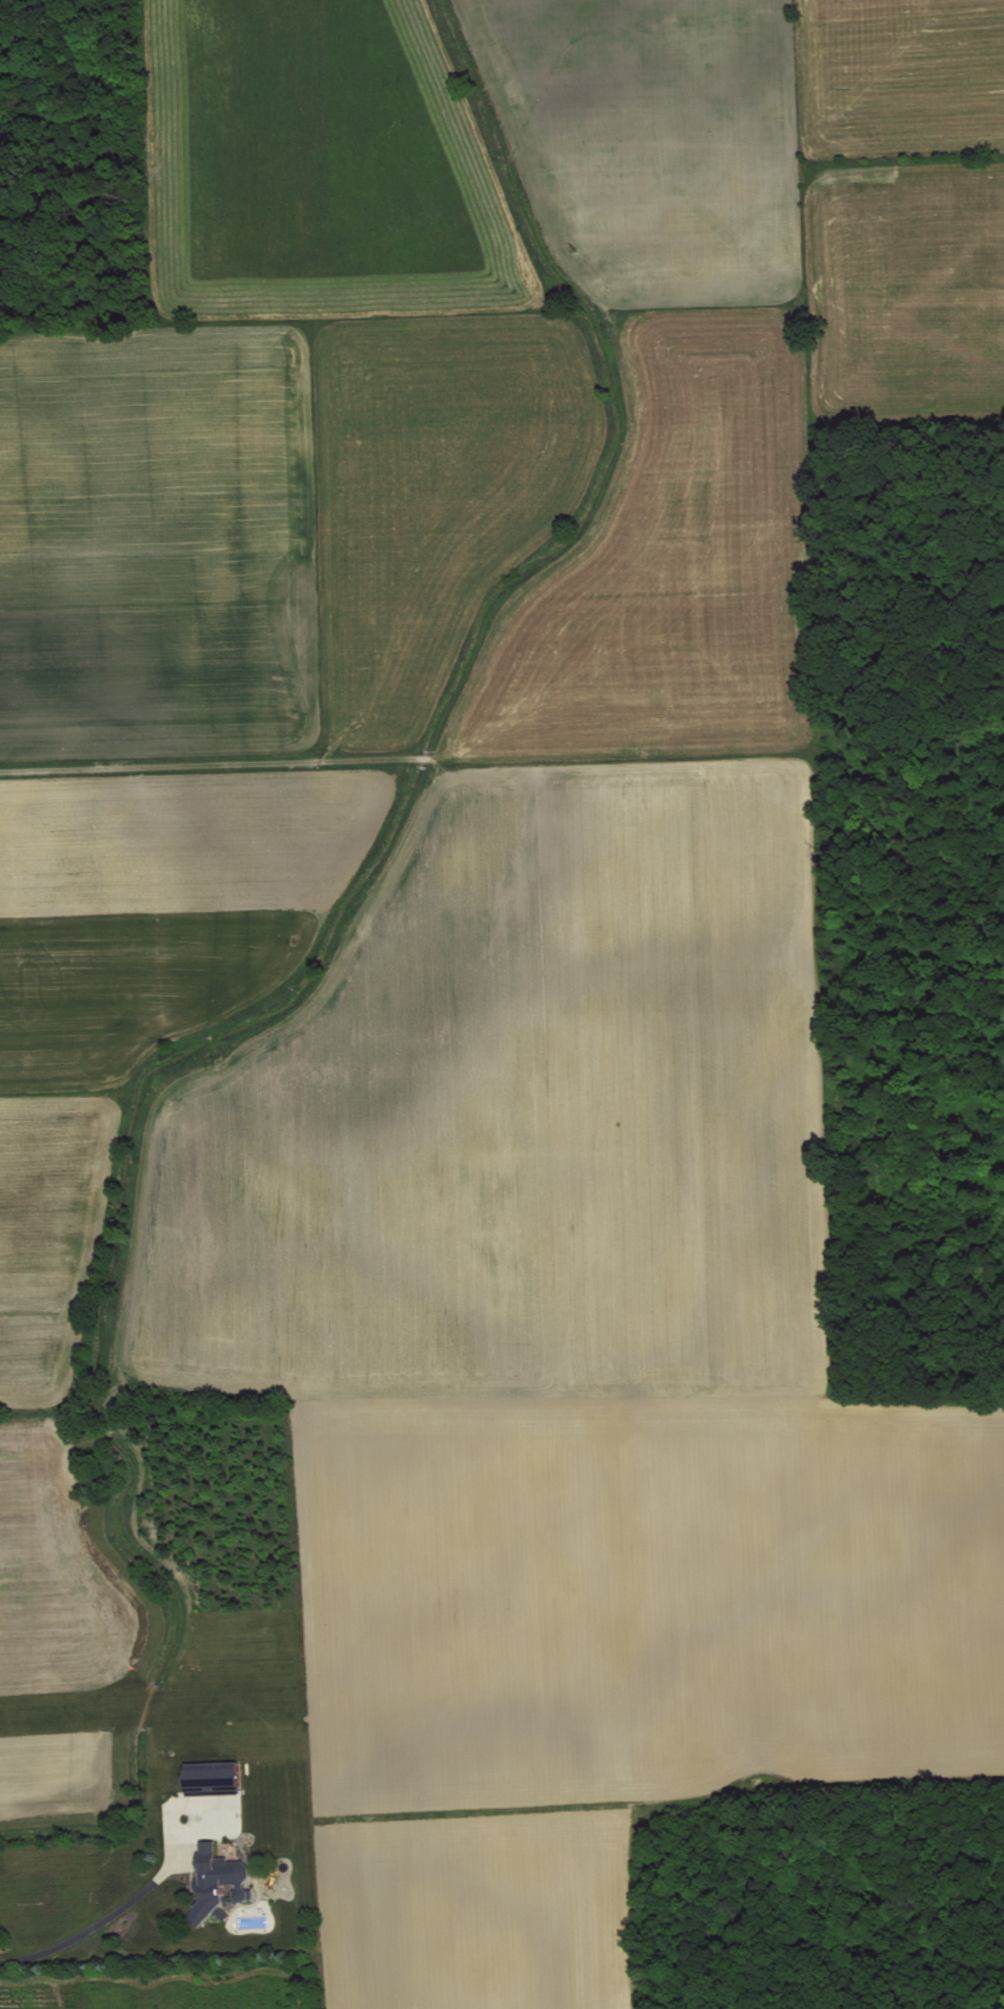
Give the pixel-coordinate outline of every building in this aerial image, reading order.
[(257,1863),(236,1862),(236,1858),(224,1857),(225,1843),(208,1841),(203,1921),(234,1923),(235,1912),(230,1912),(232,1883),(242,1884),(241,1902),(255,1903),(257,1863)]
